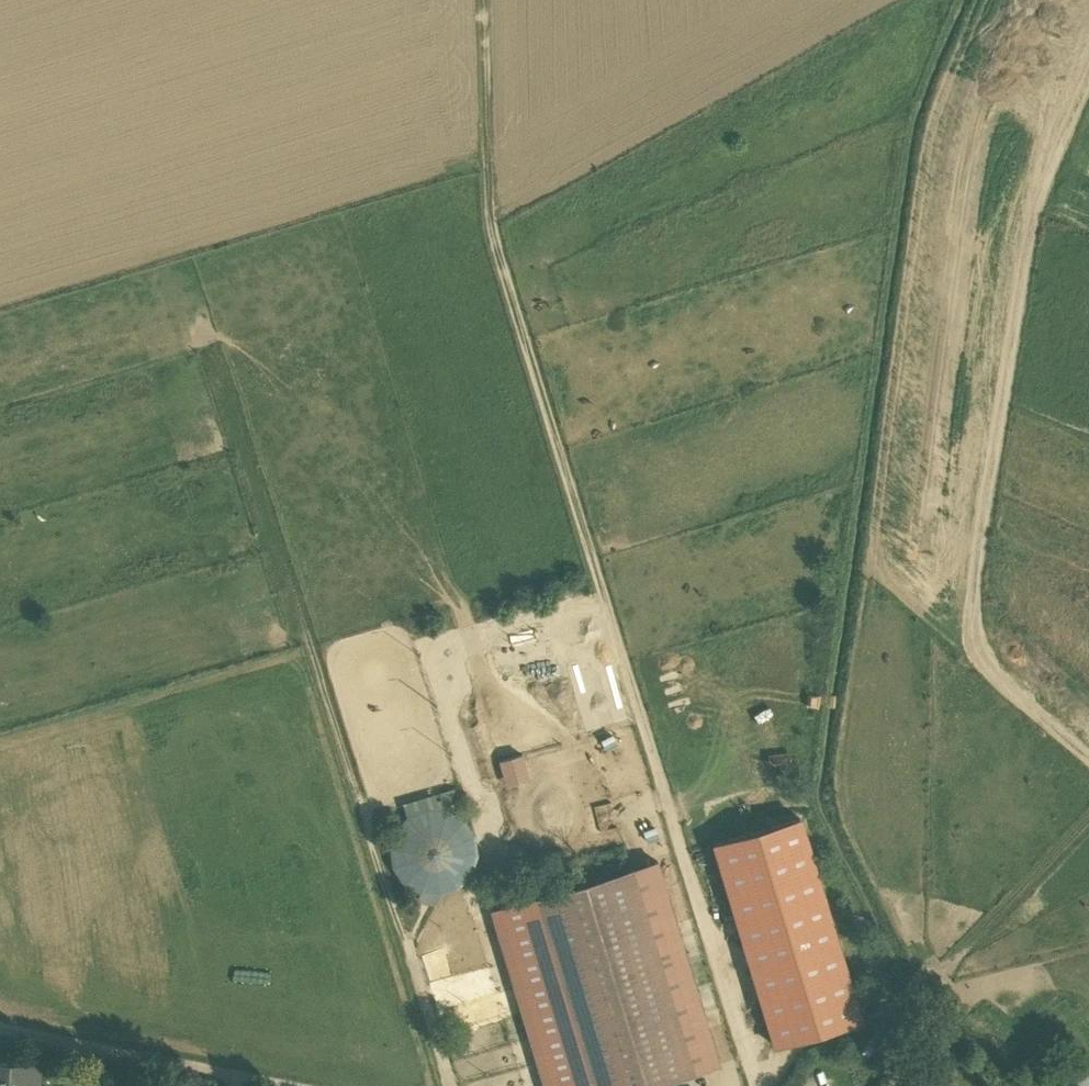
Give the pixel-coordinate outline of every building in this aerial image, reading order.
[(520,752),(497,755),(500,780),(523,777),(520,752)] [(385,853),(392,868),(402,880),(417,888),(431,890),(446,888),(459,881),(469,871),(476,857),(478,843),(476,829),(469,815),(459,805),(446,798),(430,796),(414,800),(400,808),(390,821),(385,836),(385,853)] [(594,806),(601,829),(617,824),(611,801),(594,806)] [(801,822),(718,848),(778,1044),(861,1019),(801,822)] [(500,909),(554,1085),(644,1085),(721,1062),(660,861),(632,869),(500,909)] [(0,1062),(0,1085),(36,1085),(38,1065),(0,1062)] [(1083,1070),(1067,1084),(1069,1085),(1088,1085),(1088,1077),(1083,1070)]
